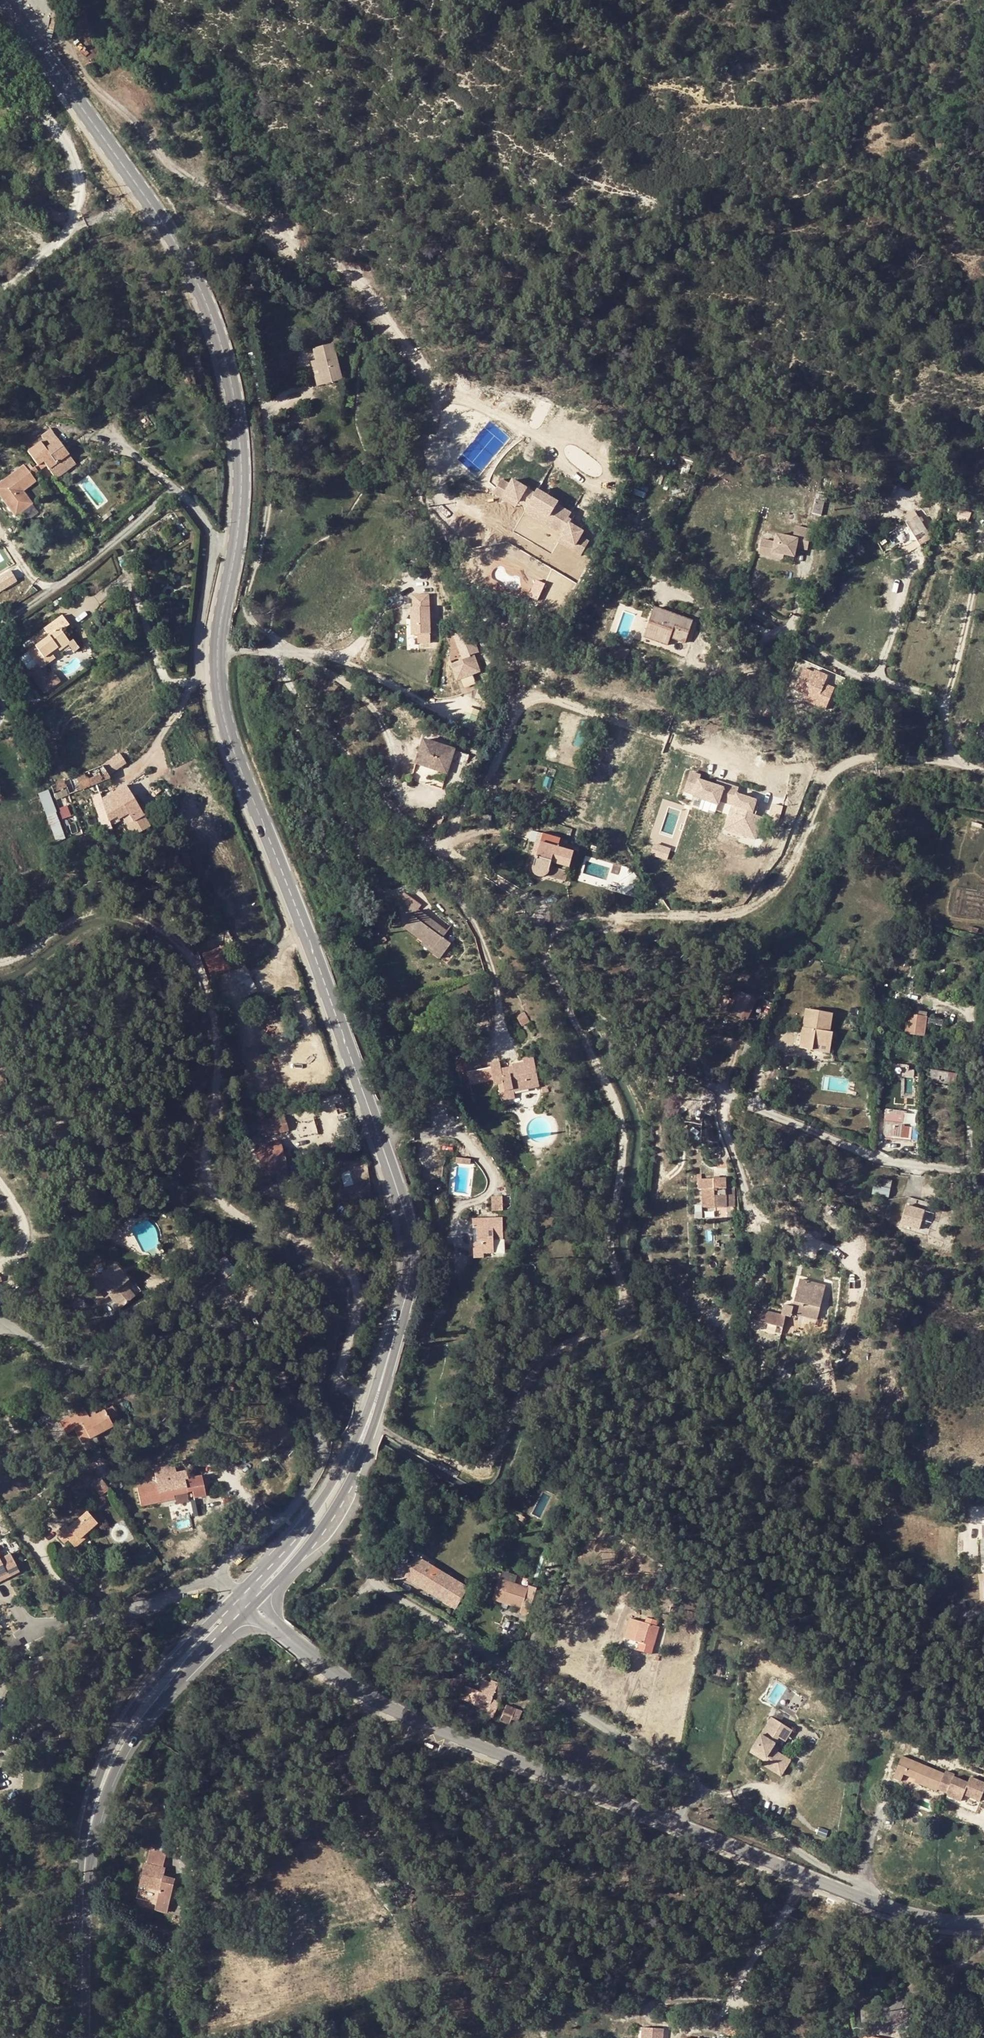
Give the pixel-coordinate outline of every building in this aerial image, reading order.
[(95,74),(99,69),(92,63),(88,67),(95,74)] [(944,149),(943,138),(934,139),(936,149),(944,149)] [(322,385),(343,380),(334,347),(333,343),(313,349),(316,360),(322,385)] [(978,360),(979,352),(964,349),(963,358),(978,360)] [(313,366),(317,386),(322,385),(316,360),(311,362),(313,366)] [(55,478),(75,464),(53,433),(52,434),(49,429),(40,436),(43,440),(36,446),(28,452),(38,466),(43,462),(52,474),(55,478)] [(28,472),(32,477),(38,473),(34,467),(32,469),(29,465),(25,468),(28,472)] [(35,482),(32,477),(28,472),(25,468),(23,466),(0,483),(0,495),(15,516),(32,504),(23,491),(35,482)] [(518,503),(527,508),(529,504),(535,494),(513,480),(510,485),(501,480),(493,494),(502,499),(505,495),(518,503)] [(535,494),(529,504),(550,516),(545,524),(560,533),(568,518),(571,513),(557,505),(558,503),(537,490),(535,494)] [(505,495),(502,499),(516,507),(518,503),(505,495)] [(550,516),(529,504),(527,508),(524,512),(545,524),(550,516)] [(568,518),(560,533),(563,535),(570,523),(572,520),(568,518)] [(916,518),(909,522),(923,543),(930,539),(916,518)] [(923,543),(909,522),(905,525),(919,545),(923,543)] [(584,532),(570,523),(563,535),(561,537),(575,546),(572,550),(581,555),(590,541),(585,538),(583,539),(580,538),(581,536),(584,532)] [(764,540),(762,554),(774,556),(775,552),(797,555),(798,546),(799,542),(810,543),(812,528),(796,526),(794,536),(777,533),(776,542),(764,540)] [(575,546),(561,537),(559,542),(572,550),(575,546)] [(19,581),(11,569),(0,576),(0,590),(1,592),(19,581)] [(412,620),(412,624),(409,625),(410,635),(415,635),(416,643),(428,642),(426,595),(410,595),(411,609),(408,609),(409,620),(412,620)] [(486,607),(484,617),(496,619),(497,610),(486,607)] [(652,631),(662,634),(659,641),(673,646),(677,634),(682,635),(681,639),(690,642),(698,621),(659,608),(652,631)] [(497,610),(496,619),(502,620),(504,611),(497,610)] [(507,612),(504,611),(502,620),(512,622),(514,616),(507,614),(507,612)] [(44,693),(53,686),(47,677),(40,668),(55,658),(53,655),(68,644),(67,643),(69,642),(61,631),(69,625),(62,615),(33,637),(38,644),(28,651),(38,664),(28,671),(44,693)] [(477,651),(468,628),(453,634),(462,657),(450,661),(456,677),(478,668),(472,653),(477,651)] [(652,631),(649,637),(659,641),(662,634),(652,631)] [(67,643),(68,644),(73,652),(78,647),(73,640),(69,642),(67,643)] [(624,644),(618,652),(628,660),(634,652),(624,644)] [(822,683),(825,675),(813,670),(809,679),(812,680),(808,689),(830,698),(834,688),(822,683)] [(53,672),(47,677),(53,686),(60,681),(53,672)] [(801,719),(803,713),(794,709),(792,715),(801,719)] [(456,750),(424,740),(416,764),(448,774),(456,750)] [(56,799),(69,794),(90,786),(95,784),(110,778),(109,776),(126,763),(119,753),(102,765),(50,785),(56,799)] [(134,836),(151,828),(138,806),(132,796),(126,785),(101,799),(99,794),(92,797),(101,824),(109,821),(111,826),(119,820),(117,816),(126,811),(128,813),(122,817),(134,836)] [(49,788),(39,792),(56,841),(67,837),(49,788)] [(132,796),(138,806),(142,804),(136,793),(132,796)] [(747,822),(745,829),(744,835),(755,839),(761,818),(751,814),(755,801),(736,794),(729,816),(747,822)] [(67,804),(58,808),(62,818),(72,814),(67,804)] [(76,814),(63,819),(70,838),(82,834),(76,814)] [(432,828),(427,837),(431,840),(437,830),(432,828)] [(573,852),(557,848),(560,839),(543,834),(540,843),(533,868),(533,869),(533,871),(534,873),(535,874),(537,875),(539,876),(540,876),(542,876),(544,875),(546,875),(548,871),(566,876),(573,852)] [(654,843),(652,855),(669,857),(671,845),(654,843)] [(546,875),(565,880),(566,876),(548,871),(546,875)] [(650,891),(649,902),(658,903),(659,892),(650,891)] [(405,893),(399,901),(415,914),(417,910),(422,905),(405,893)] [(447,932),(417,910),(415,914),(404,928),(423,941),(433,949),(431,952),(439,958),(451,944),(442,938),(447,932)] [(423,941),(420,945),(431,952),(433,949),(423,941)] [(203,943),(197,945),(199,952),(205,950),(203,943)] [(221,948),(204,954),(212,975),(229,969),(221,948)] [(251,978),(238,984),(245,997),(257,991),(251,978)] [(747,1007),(750,1008),(754,999),(737,991),(728,1010),(742,1017),(747,1007)] [(747,1007),(742,1017),(745,1019),(750,1008),(747,1007)] [(806,1009),(800,1048),(812,1049),(815,1029),(829,1031),(831,1013),(806,1009)] [(522,1026),(529,1021),(524,1012),(517,1016),(522,1026)] [(925,1017),(908,1015),(906,1032),(922,1034),(925,1017)] [(828,1052),(831,1032),(829,1031),(815,1029),(812,1049),(828,1052)] [(741,1054),(752,1058),(754,1051),(755,1048),(745,1044),(741,1054)] [(464,1055),(466,1068),(467,1072),(481,1069),(477,1050),(463,1053),(464,1055)] [(491,1064),(490,1064),(490,1067),(494,1084),(497,1084),(499,1092),(513,1089),(528,1086),(529,1089),(539,1087),(534,1060),(523,1062),(512,1064),(512,1066),(513,1069),(509,1070),(509,1074),(502,1075),(501,1068),(500,1062),(498,1062),(491,1064)] [(894,1076),(897,1067),(879,1063),(877,1072),(894,1076)] [(513,1069),(512,1066),(501,1068),(502,1075),(509,1074),(509,1070),(513,1069)] [(953,1083),(955,1073),(928,1069),(927,1079),(953,1083)] [(501,1101),(514,1098),(513,1092),(513,1089),(499,1092),(501,1101)] [(918,1137),(918,1108),(907,1108),(907,1124),(912,1124),(912,1137),(918,1137)] [(902,1112),(886,1109),(885,1118),(901,1120),(902,1112)] [(273,1118),(277,1133),(286,1131),(283,1116),(273,1118)] [(263,1120),(267,1135),(277,1133),(273,1118),(263,1120)] [(908,1138),(910,1127),(903,1126),(900,1126),(901,1120),(885,1118),(883,1134),(908,1138)] [(256,1122),(260,1137),(267,1135),(263,1120),(256,1122)] [(249,1124),(252,1139),(260,1137),(256,1122),(249,1124)] [(52,1136),(68,1137),(69,1124),(53,1123),(52,1136)] [(236,1127),(240,1142),(247,1140),(246,1124),(236,1127)] [(279,1141),(257,1147),(264,1178),(287,1172),(279,1141)] [(702,1203),(702,1206),(734,1206),(734,1189),(726,1188),(725,1178),(713,1178),(714,1179),(701,1179),(701,1174),(697,1174),(697,1189),(701,1189),(702,1203)] [(878,1185),(890,1188),(892,1181),(879,1179),(878,1185)] [(492,1197),(492,1210),(502,1210),(501,1196),(492,1197)] [(693,1220),(702,1220),(702,1206),(702,1203),(692,1203),(693,1220)] [(918,1229),(924,1210),(906,1205),(902,1217),(908,1219),(907,1225),(918,1229)] [(476,1235),(473,1236),(473,1244),(481,1244),(481,1253),(484,1253),(494,1253),(493,1240),(503,1239),(502,1217),(473,1218),(473,1228),(476,1228),(476,1235)] [(494,1253),(504,1252),(503,1239),(493,1240),(494,1253)] [(481,1244),(473,1244),(474,1257),(484,1257),(484,1253),(481,1253),(481,1244)] [(113,1291),(109,1294),(121,1308),(135,1297),(124,1283),(127,1280),(114,1264),(100,1276),(98,1273),(82,1286),(98,1304),(104,1299),(99,1292),(103,1288),(107,1285),(113,1291)] [(7,1271),(2,1273),(0,1274),(2,1281),(9,1279),(7,1271)] [(124,1283),(135,1297),(141,1291),(130,1278),(127,1280),(124,1283)] [(752,1309),(749,1319),(761,1321),(762,1322),(782,1327),(785,1316),(791,1317),(792,1313),(817,1319),(825,1285),(799,1278),(793,1306),(783,1304),(780,1314),(762,1310),(762,1312),(752,1309)] [(107,1285),(103,1288),(109,1294),(113,1291),(107,1285)] [(678,1297),(688,1299),(690,1289),(680,1286),(678,1297)] [(675,1305),(686,1307),(688,1299),(678,1297),(675,1305)] [(790,1379),(794,1366),(785,1363),(782,1377),(790,1379)] [(111,1406),(96,1415),(89,1419),(87,1416),(84,1410),(77,1414),(76,1413),(59,1422),(73,1447),(112,1425),(108,1419),(115,1415),(111,1406)] [(165,1492),(166,1495),(186,1491),(191,1489),(193,1497),(205,1495),(201,1475),(187,1478),(186,1470),(176,1473),(174,1464),(153,1469),(156,1483),(136,1487),(140,1506),(160,1501),(158,1493),(165,1492)] [(523,1482),(530,1466),(525,1464),(518,1480),(523,1482)] [(108,1489),(101,1480),(93,1486),(100,1494),(108,1489)] [(167,1500),(187,1495),(186,1491),(166,1495),(167,1500)] [(158,1493),(160,1501),(167,1500),(166,1495),(165,1492),(158,1493)] [(67,1539),(72,1544),(83,1534),(96,1522),(86,1511),(68,1528),(65,1524),(59,1530),(62,1533),(58,1537),(63,1543),(67,1539)] [(522,1521),(525,1517),(518,1513),(516,1517),(522,1521)] [(83,1534),(72,1544),(75,1547),(86,1537),(83,1534)] [(5,1572),(8,1578),(18,1572),(10,1554),(0,1559),(0,1574),(5,1572)] [(413,1580),(425,1561),(419,1557),(407,1576),(413,1580)] [(425,1561),(413,1580),(424,1587),(425,1585),(440,1595),(439,1596),(455,1606),(466,1587),(425,1561)] [(648,1581),(649,1575),(644,1574),(639,1593),(648,1595),(651,1581),(648,1581)] [(528,1588),(498,1578),(492,1598),(508,1603),(521,1608),(520,1612),(528,1615),(533,1600),(525,1597),(528,1588)] [(491,1603),(506,1608),(508,1603),(492,1598),(491,1603)] [(448,1615),(459,1623),(463,1614),(455,1610),(452,1614),(449,1612),(448,1615)] [(645,1623),(639,1621),(633,1640),(639,1642),(638,1647),(648,1650),(652,1651),(659,1627),(655,1626),(657,1620),(646,1617),(645,1623)] [(629,1618),(624,1637),(633,1640),(639,1621),(629,1618)] [(527,1649),(535,1652),(542,1631),(533,1628),(527,1649)] [(491,1682),(484,1679),(479,1691),(475,1703),(474,1704),(482,1707),(480,1712),(493,1717),(500,1701),(492,1698),(499,1682),(492,1679),(491,1682)] [(503,1688),(511,1693),(512,1691),(516,1684),(508,1680),(503,1688)] [(521,1696),(524,1689),(516,1684),(512,1691),(521,1696)] [(466,1686),(462,1698),(475,1703),(479,1691),(466,1686)] [(501,1720),(509,1724),(516,1708),(507,1705),(501,1720)] [(851,1715),(852,1707),(845,1705),(844,1714),(851,1715)] [(759,1768),(775,1776),(783,1760),(769,1752),(775,1741),(781,1729),(767,1721),(749,1754),(763,1761),(761,1764),(759,1768)] [(781,1729),(775,1741),(782,1744),(788,1732),(781,1729)] [(763,1761),(749,1754),(748,1757),(761,1764),(763,1761)] [(902,1756),(892,1778),(901,1781),(903,1774),(916,1779),(920,1780),(919,1784),(936,1791),(937,1790),(944,1775),(944,1773),(902,1756)] [(783,1760),(775,1776),(779,1778),(788,1762),(783,1760)] [(945,1772),(944,1775),(937,1790),(945,1794),(947,1796),(960,1802),(963,1795),(979,1803),(983,1791),(983,1785),(970,1778),(967,1784),(954,1777),(954,1776),(945,1772)] [(156,1904),(169,1908),(175,1879),(163,1876),(165,1869),(163,1868),(166,1854),(150,1850),(147,1864),(145,1864),(140,1883),(145,1885),(144,1887),(159,1891),(156,1904)] [(396,1879),(391,1882),(394,1888),(400,1884),(396,1879)] [(664,2028),(643,2027),(642,2037),(663,2037),(664,2028)]
